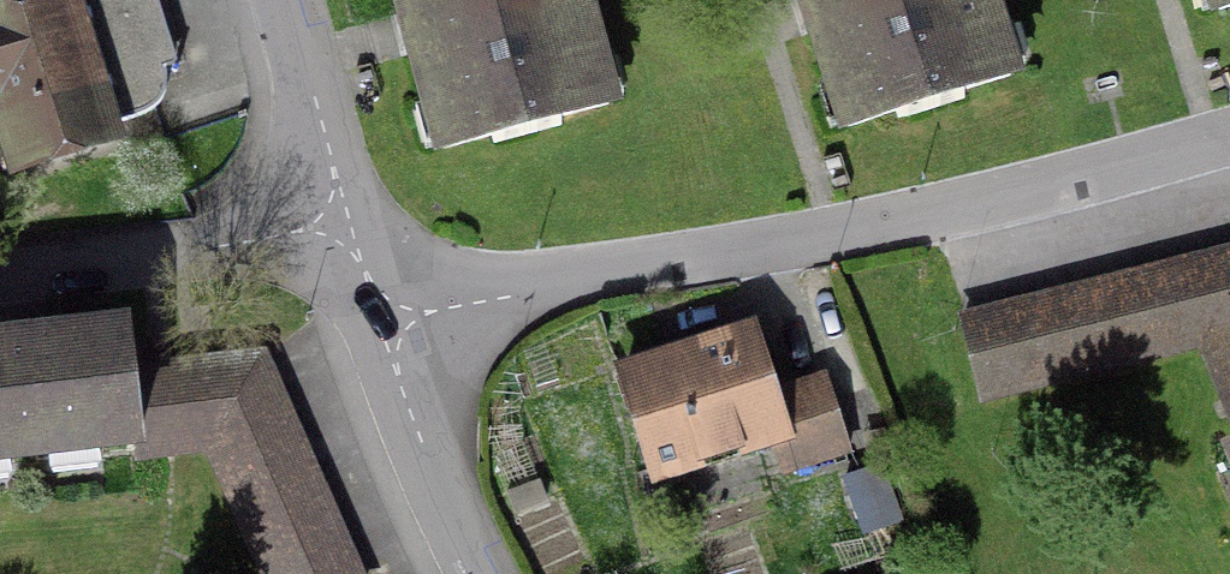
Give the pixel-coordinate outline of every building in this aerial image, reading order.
[(103,130),(140,119),(152,111),(162,94),(163,75),(139,0),(79,0),(73,2),(72,0),(0,0),(0,172),(1,176),(108,143),(103,130)] [(604,109),(575,0),(398,0),(404,22),(413,20),(416,33),(420,47),(411,50),(439,153),(604,109)] [(981,0),(812,0),(816,13),(820,26),(811,29),(843,131),(1007,80),(981,0)] [(1215,15),(1229,10),(1229,0),(1211,0),(1215,15)] [(978,401),(1201,345),(1229,338),(1229,257),(958,325),(978,401)] [(1201,345),(1229,414),(1229,338),(1201,345)] [(133,443),(126,378),(121,339),(29,350),(28,346),(11,348),(0,350),(0,459),(133,443)] [(697,350),(661,362),(662,369),(619,382),(649,477),(781,435),(793,472),(845,455),(822,385),(770,401),(751,340),(700,356),(697,350)] [(133,443),(135,457),(209,448),(264,573),(349,573),(257,364),(126,378),(133,443)]
